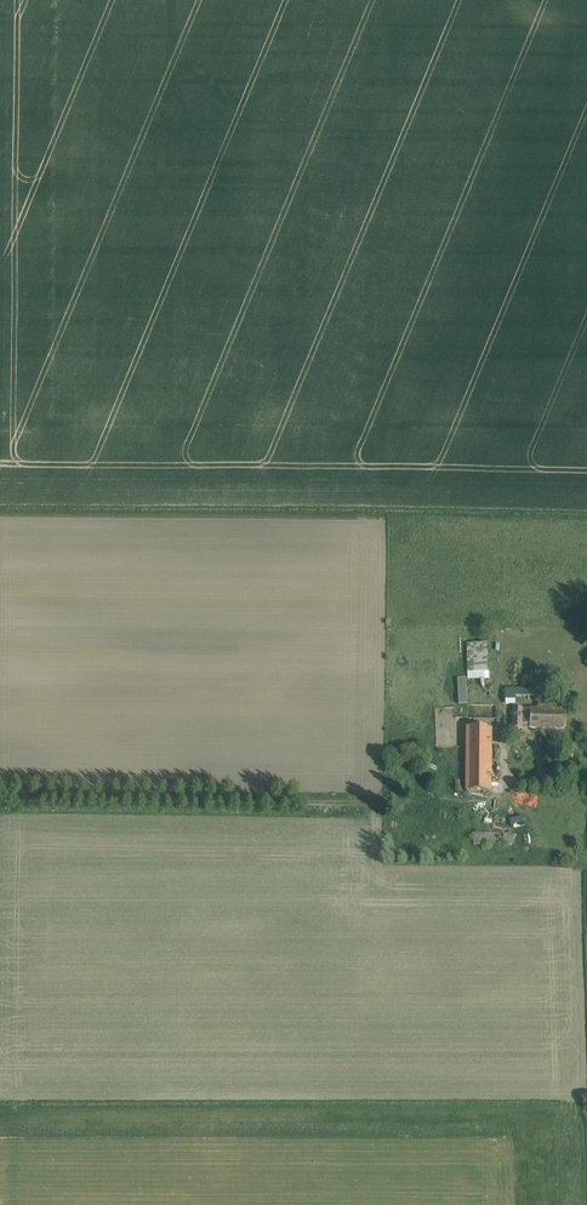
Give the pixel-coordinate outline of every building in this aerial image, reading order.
[(487,644),(467,645),(466,679),(489,679),(489,671),(486,671),(487,644)] [(458,695),(466,694),(464,668),(455,669),(458,695)] [(505,688),(504,706),(515,706),(515,695),(543,696),(543,689),(505,688)] [(509,709),(509,715),(512,715),(512,729),(522,729),(522,728),(565,729),(565,711),(556,710),(556,705),(537,705),(537,709),(512,708),(512,709),(509,709)] [(488,729),(465,728),(465,793),(491,793),(491,780),(490,780),(490,777),(491,777),(492,745),(490,745),(490,742),(492,742),(492,730),(488,730),(488,729)] [(522,817),(509,821),(511,827),(524,823),(522,817)] [(492,834),(473,834),(473,846),(514,846),(514,842),(515,842),(515,836),(512,836),(512,834),(509,834),(509,836),(503,836),(503,839),(494,839),(494,837),(492,837),(492,834)]
